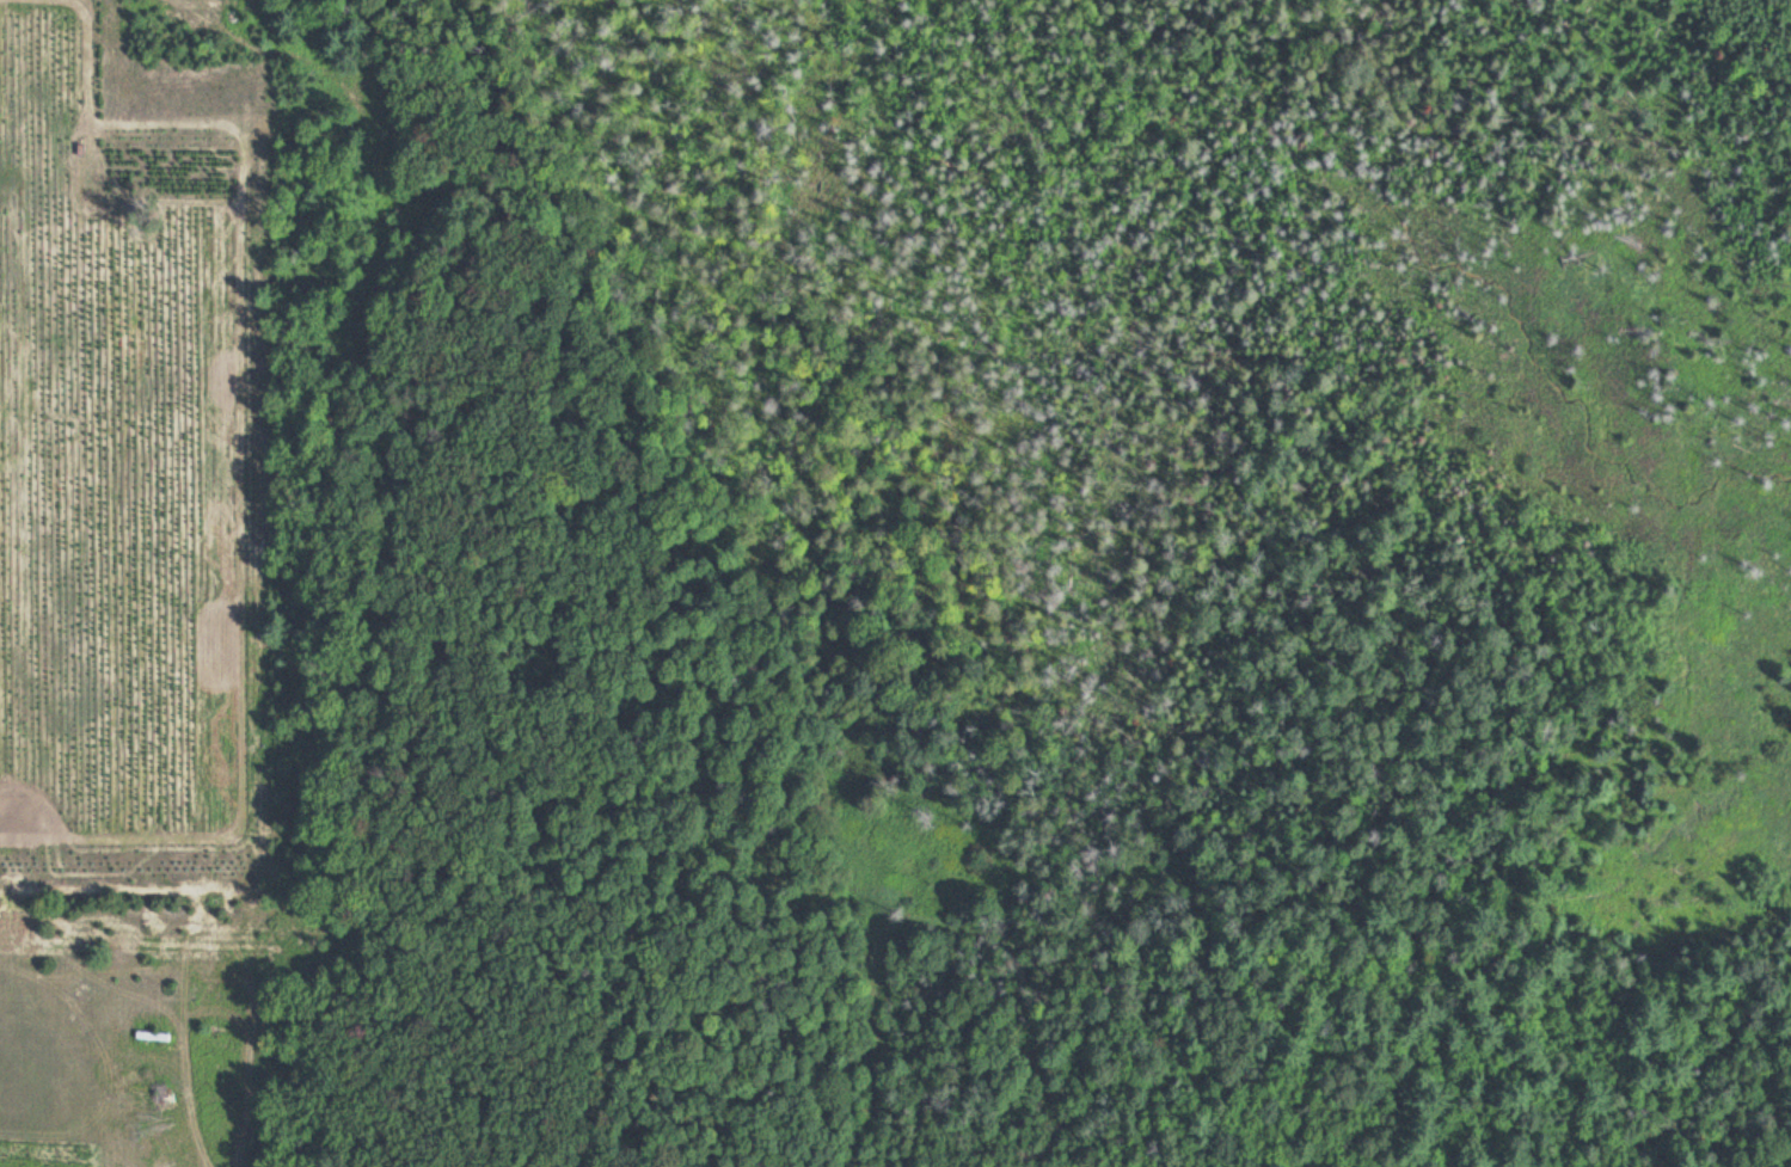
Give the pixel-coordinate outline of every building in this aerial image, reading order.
[(164,1041),(165,1034),(134,1029),(133,1037),(164,1041)]
